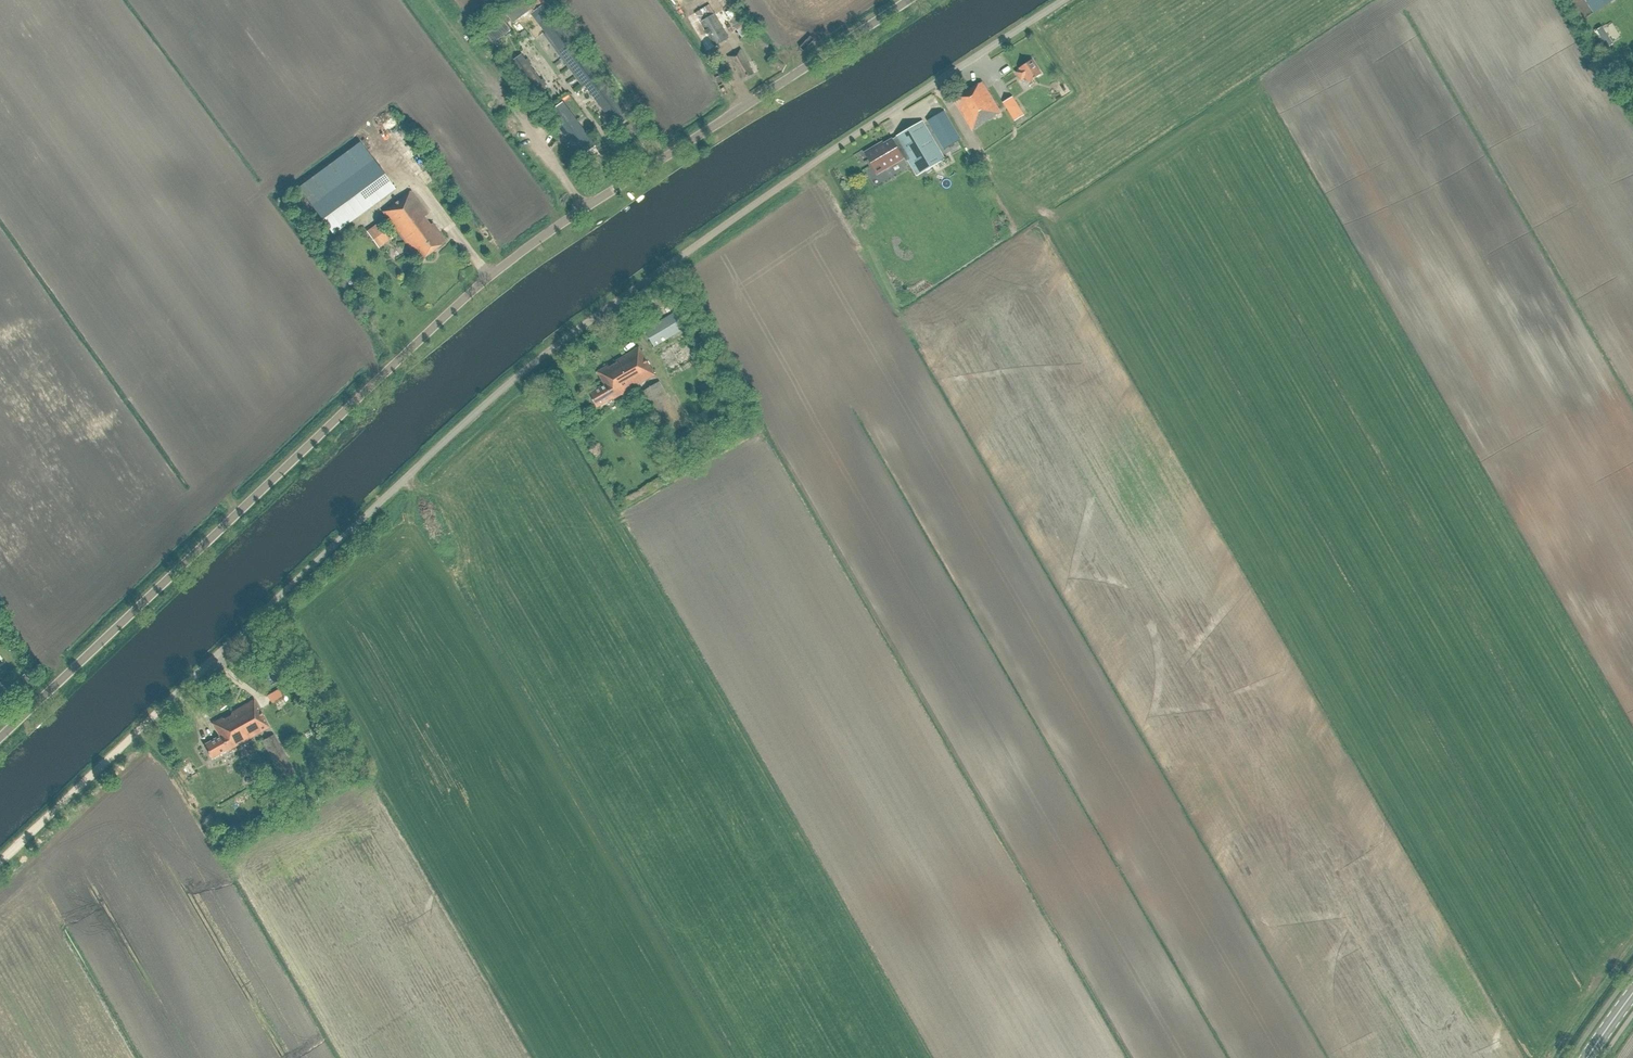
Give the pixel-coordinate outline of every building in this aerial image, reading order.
[(1592,12),(1612,0),(1585,0),(1592,12)] [(753,31),(748,23),(734,2),(724,10),(737,31),(742,38),(753,31)] [(695,13),(701,23),(715,14),(718,12),(713,3),(695,13)] [(616,127),(630,117),(546,4),(532,14),(616,127)] [(515,18),(515,17),(518,15),(513,8),(509,10),(502,16),(507,23),(515,18)] [(715,14),(701,23),(700,23),(714,47),(729,38),(715,14)] [(507,23),(502,16),(483,30),(493,43),(511,29),(507,23)] [(742,49),(730,55),(743,80),(753,74),(747,63),(749,62),(742,49)] [(534,96),(545,87),(522,54),(510,63),(534,96)] [(1020,70),(1016,73),(1021,81),(1025,78),(1028,83),(1041,74),(1032,60),(1019,69),(1020,70)] [(565,90),(576,82),(567,68),(555,76),(565,90)] [(954,100),(973,131),(1001,113),(982,82),(954,100)] [(1012,97),(1003,103),(1007,109),(1015,121),(1024,115),(1012,97)] [(563,103),(549,113),(580,154),(594,143),(563,103)] [(944,111),(927,121),(934,132),(943,149),(951,145),(961,139),(951,122),(944,111)] [(626,127),(630,132),(639,125),(635,120),(626,127)] [(905,162),(907,161),(916,176),(944,160),(922,121),(879,146),(878,144),(864,152),(872,165),(878,162),(883,170),(903,158),(905,162)] [(395,189),(367,151),(371,148),(364,139),(360,142),(298,188),(333,235),(395,189)] [(411,190),(382,212),(419,261),(445,241),(432,223),(429,225),(424,218),(429,214),(411,190)] [(366,232),(378,248),(392,238),(380,222),(366,232)] [(676,313),(645,330),(654,346),(685,329),(676,313)] [(605,385),(589,394),(597,408),(613,399),(613,400),(654,375),(638,348),(597,372),(605,385)] [(642,392),(667,436),(684,427),(659,383),(642,392)] [(278,689),(267,695),(271,703),(282,697),(278,689)] [(253,700),(232,712),(248,740),(269,728),(253,700)] [(219,736),(203,745),(211,759),(227,750),(228,751),(248,740),(232,712),(212,724),(219,736)] [(196,727),(197,738),(204,737),(202,726),(196,727)] [(295,773),(274,734),(262,741),(283,779),(295,773)] [(195,800),(201,797),(196,789),(191,791),(195,800)]
